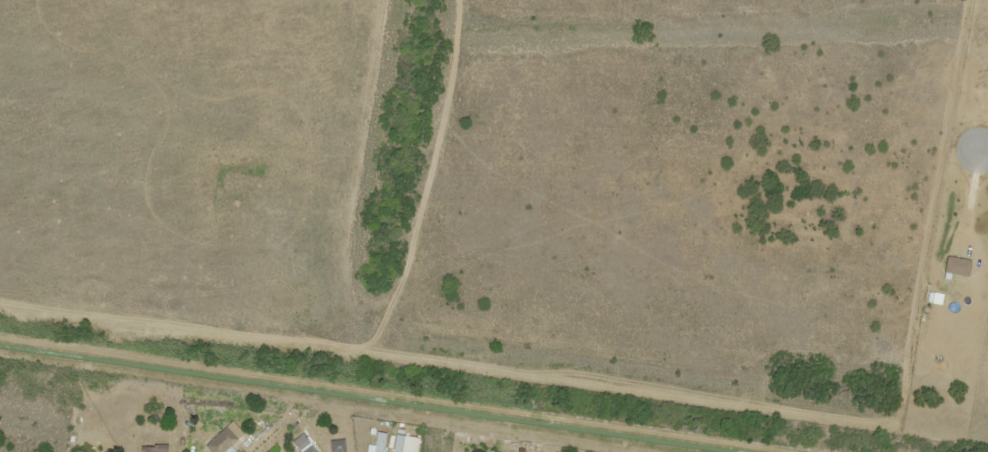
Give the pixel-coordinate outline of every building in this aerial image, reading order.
[(336,451),(356,451),(346,434),(338,438),(342,445),(334,449),(336,451)] [(394,434),(391,451),(400,451),(403,435),(394,434)] [(189,436),(186,451),(195,451),(197,438),(189,436)]
